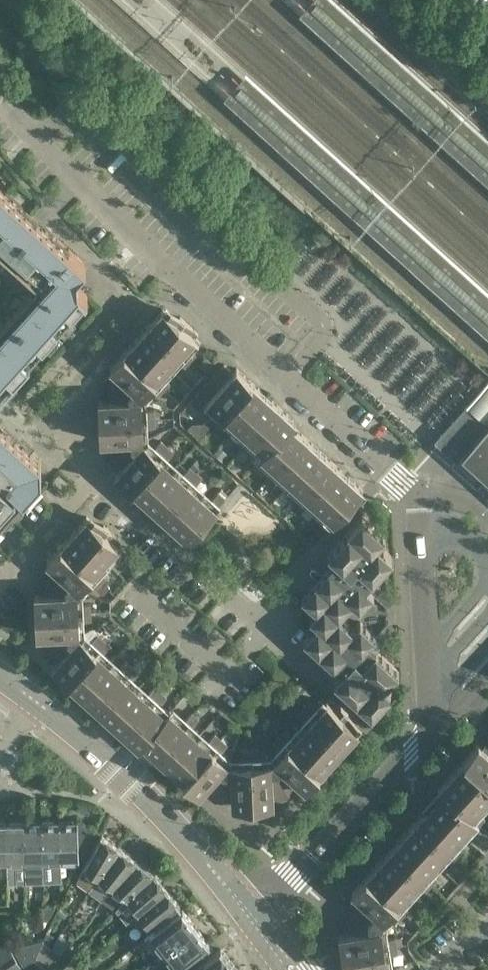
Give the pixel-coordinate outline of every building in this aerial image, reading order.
[(0,188),(0,392),(87,295),(77,286),(77,274),(85,265),(0,188)] [(188,349),(196,340),(165,311),(112,369),(116,372),(104,385),(105,402),(100,402),(101,442),(107,442),(107,459),(119,470),(116,474),(190,541),(202,527),(205,530),(222,513),(218,509),(226,500),(219,494),(211,503),(195,488),(203,479),(191,469),(183,478),(166,462),(174,453),(162,443),(154,451),(144,443),(144,442),(143,427),(155,427),(154,411),(142,412),(142,399),(151,388),(160,396),(171,385),(162,377),(177,360),(186,368),(197,357),(188,349)] [(225,366),(221,370),(230,378),(234,374),(225,366)] [(218,392),(213,397),(209,402),(218,410),(210,418),(222,429),(230,420),(247,435),(239,444),(250,455),(258,446),(266,453),(263,456),(272,465),(264,474),(275,484),(283,475),(300,491),(292,499),(304,510),(312,501),(328,516),(320,525),(327,531),(335,522),(339,525),(355,508),(351,504),(364,490),(292,426),(296,423),(238,370),(234,374),(230,378),(226,383),(222,388),(218,392)] [(226,383),(230,378),(221,370),(217,375),(226,383)] [(217,375),(213,380),(222,388),(226,383),(217,375)] [(218,392),(222,388),(213,380),(209,384),(218,392)] [(209,384),(204,389),(213,397),(218,392),(209,384)] [(487,480),(487,384),(447,430),(441,437),(462,456),(461,456),(487,480)] [(209,402),(213,397),(204,389),(200,393),(205,398),(209,402)] [(201,402),(205,398),(200,393),(192,402),(202,411),(206,407),(201,402)] [(41,477),(40,460),(0,425),(0,522),(41,477)] [(146,745),(185,780),(200,794),(204,790),(216,801),(233,801),(233,806),(274,804),(274,798),(291,798),(302,785),(306,788),(359,730),(345,718),(349,714),(331,698),(319,711),(311,703),(300,714),(309,723),(294,739),(285,731),(274,743),(283,751),(275,760),(273,761),(260,762),(259,750),(243,751),(244,763),(230,763),(220,754),(228,745),(216,735),(208,744),(191,729),(199,720),(193,714),(181,727),(171,718),(157,706),(166,697),(154,687),(146,696),(129,680),(137,672),(125,661),(117,670),(101,655),(109,646),(97,635),(89,644),(79,635),(78,621),(89,620),(89,605),(77,605),(76,592),(77,589),(85,581),(95,589),(105,577),(96,569),(111,552),(120,560),(126,554),(117,545),(121,542),(103,525),(99,529),(86,517),(46,561),(50,565),(38,578),(39,595),(34,595),(36,635),(41,635),(42,652),(55,664),(51,667),(138,746),(142,742),(145,746),(146,745)] [(317,612),(324,604),(339,618),(340,617),(353,604),(360,610),(374,594),(367,588),(394,558),(379,545),(386,538),(363,517),(329,554),(336,561),(302,598),(317,612)] [(304,640),(333,668),(341,674),(334,682),(371,716),(394,692),(386,685),(399,671),(370,644),(377,637),(361,622),(354,630),(340,617),(339,618),(324,604),(317,612),(310,619),(317,626),(304,640)] [(388,967),(386,955),(398,953),(395,938),(384,939),(382,927),(384,920),(392,910),(401,918),(411,907),(402,898),(417,882),(426,890),(437,878),(428,870),(443,854),(452,862),(463,850),(454,842),(462,833),(468,827),(474,820),(478,824),(484,818),(476,810),(487,797),(487,741),(482,748),(478,744),(438,788),(442,792),(438,796),(435,800),(431,805),(353,891),(356,895),(341,911),(345,934),(340,934),(345,969),(389,969),(388,967)] [(76,818),(58,819),(59,859),(78,858),(77,843),(86,842),(93,826),(76,818)] [(59,859),(58,819),(40,820),(42,880),(60,880),(59,859)] [(6,881),(24,881),(22,820),(4,821),(6,861),(6,881)] [(24,881),(42,880),(40,820),(22,820),(24,881)] [(77,877),(84,881),(91,887),(118,845),(101,832),(77,877)] [(104,896),(135,858),(118,845),(91,887),(104,896)] [(118,907),(152,870),(135,858),(104,896),(118,907)] [(128,920),(165,887),(152,870),(118,907),(128,920)] [(165,887),(128,920),(130,922),(131,920),(135,925),(142,919),(148,927),(178,905),(165,887)] [(55,905),(44,905),(44,919),(48,919),(55,905)] [(155,952),(157,954),(194,926),(181,908),(144,937),(146,940),(146,946),(150,951),(155,952)] [(208,943),(194,926),(157,954),(159,957),(159,963),(163,968),(168,968),(169,969),(172,969),(208,943)] [(60,936),(51,950),(57,957),(68,944),(60,936)] [(43,939),(26,941),(27,960),(33,959),(43,939)] [(43,939),(33,959),(47,969),(52,969),(60,962),(57,957),(51,950),(43,939)] [(4,969),(7,969),(19,962),(4,940),(0,942),(0,964),(4,969)] [(26,941),(11,944),(22,962),(27,960),(26,941)] [(68,944),(57,957),(60,962),(62,965),(63,964),(76,954),(68,944)] [(218,949),(191,969),(235,969),(218,949)] [(67,969),(79,969),(84,965),(76,954),(63,964),(67,969)]
